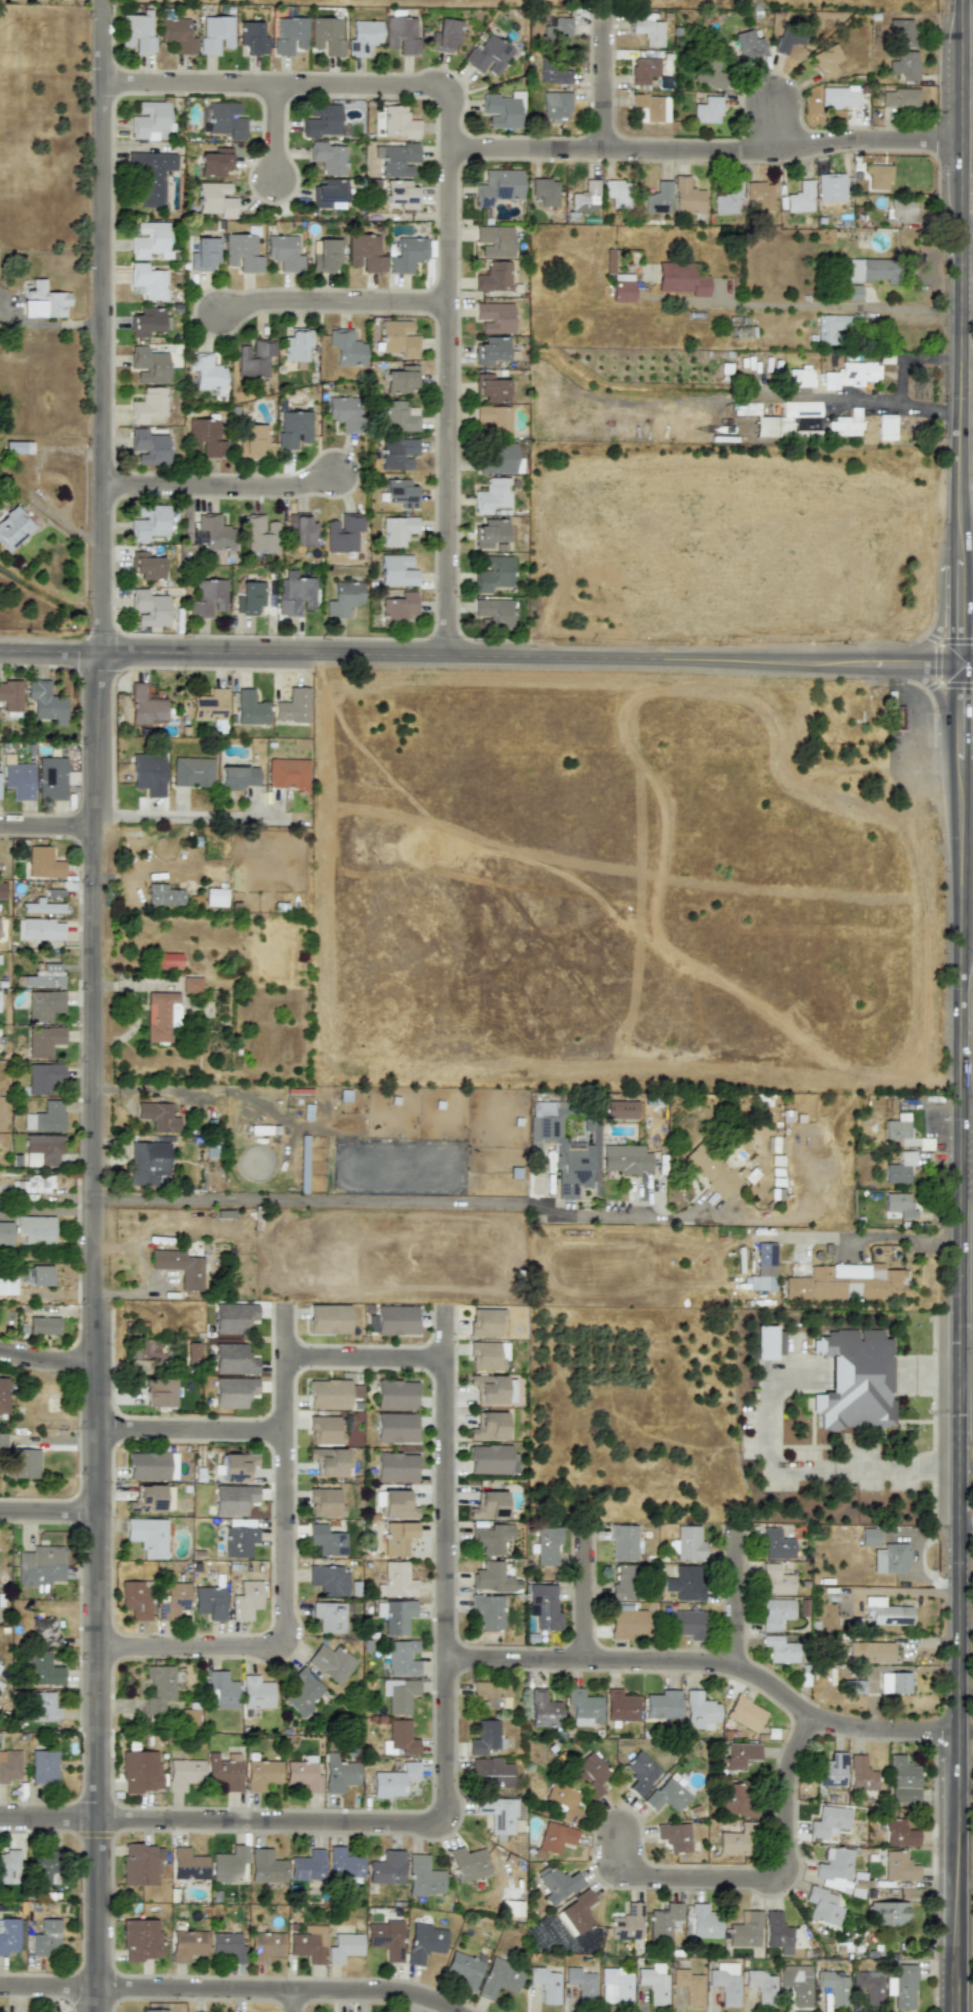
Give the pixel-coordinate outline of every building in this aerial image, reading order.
[(134,53),(153,53),(153,15),(123,15),(122,46),(134,47),(134,53)] [(232,48),(232,17),(201,17),(201,55),(219,54),(219,48),(232,48)] [(293,56),(293,49),(307,49),(307,18),(278,17),(277,39),(273,39),(273,55),(293,56)] [(399,55),(417,55),(417,17),(385,17),(385,48),(399,48),(399,55)] [(571,17),(553,17),(553,26),(544,26),(544,38),(552,38),(552,43),(571,44),(571,17)] [(343,18),(311,18),(310,49),(325,49),(325,55),(342,56),(343,18)] [(459,44),(462,21),(440,18),(437,33),(432,32),(429,50),(451,53),(452,44),(459,44)] [(188,38),(188,19),(159,19),(159,41),(175,41),(175,54),(195,54),(195,38),(188,38)] [(912,19),(888,20),(889,46),(913,46),(912,19)] [(347,56),(367,56),(367,44),(381,44),(381,21),(352,20),(351,39),(348,39),(347,56)] [(662,20),(631,21),(631,33),(644,33),(644,47),(662,46),(662,20)] [(262,22),(238,22),(238,45),(245,45),(245,55),(267,55),(267,38),(261,38),(262,22)] [(774,53),(786,55),(789,43),(802,46),(804,34),(779,29),(774,53)] [(766,55),(762,37),(753,39),(752,30),(735,33),(739,60),(766,55)] [(470,47),(462,61),(482,72),(484,68),(498,76),(513,48),(487,34),(478,51),(470,47)] [(822,80),(837,72),(833,64),(842,59),(834,43),(810,56),(822,80)] [(917,81),(918,52),(896,51),(896,61),(887,61),(887,73),(902,74),(902,81),(917,81)] [(632,85),(648,84),(648,76),(659,76),(659,58),(631,59),(632,85)] [(693,82),(723,88),(726,73),(717,71),(719,63),(698,58),(693,82)] [(571,84),(571,67),(540,66),(539,83),(571,84)] [(857,108),(857,87),(821,87),(820,107),(857,108)] [(918,88),(880,89),(881,108),(919,107),(918,88)] [(481,94),(482,114),(487,114),(488,128),(521,128),(521,92),(513,92),(513,97),(500,97),(499,94),(481,94)] [(571,92),(543,92),(543,119),(570,119),(571,92)] [(645,121),(668,122),(668,95),(631,95),(631,108),(645,108),(645,121)] [(703,104),(694,104),(693,122),(720,123),(721,97),(704,96),(703,104)] [(131,115),(131,139),(167,139),(167,131),(173,131),(173,123),(168,123),(168,102),(137,101),(137,115),(131,115)] [(228,133),(228,141),(243,140),(242,117),(239,117),(238,102),(207,103),(207,133),(228,133)] [(339,136),(340,105),(317,104),(317,118),(302,118),(302,135),(339,136)] [(383,137),(418,138),(419,120),(406,120),(406,106),(383,105),(383,137)] [(327,142),(310,141),(309,162),(323,162),(323,175),(345,175),(345,146),(327,145),(327,142)] [(380,177),(412,176),(412,163),(418,163),(417,144),(374,145),(375,158),(380,157),(380,177)] [(200,153),(200,177),(223,177),(223,170),(232,170),(231,148),(214,148),(214,153),(200,153)] [(162,208),(163,171),(175,171),(176,153),(127,152),(127,174),(141,174),(140,207),(162,208)] [(867,189),(889,190),(890,165),(863,164),(863,173),(868,173),(867,189)] [(521,170),(484,170),(484,184),(475,184),(475,207),(490,207),(490,199),(522,199),(521,170)] [(674,176),(674,212),(703,212),(703,189),(688,189),(688,176),(674,176)] [(345,179),(322,180),(322,186),(312,186),(313,203),(345,203),(345,179)] [(558,206),(557,179),(531,179),(531,196),(539,196),(539,206),(558,206)] [(597,210),(596,180),(583,180),(583,193),(570,193),(570,211),(597,210)] [(629,208),(630,181),(603,180),(602,197),(611,198),(611,208),(629,208)] [(812,211),(811,180),(799,180),(799,194),(786,194),(786,212),(812,211)] [(418,209),(418,187),(409,187),(409,181),(386,181),(385,203),(400,203),(400,209),(418,209)] [(643,213),(670,212),(669,181),(656,181),(656,193),(642,194),(643,213)] [(740,182),(726,181),(726,195),(713,195),(713,213),(739,214),(740,182)] [(773,183),(747,182),(746,201),(758,202),(758,209),(772,209),(773,183)] [(230,183),(199,183),(198,212),(220,213),(220,218),(234,218),(235,197),(230,197),(230,183)] [(898,223),(916,223),(917,201),(889,200),(889,216),(898,216),(898,223)] [(147,252),(168,252),(168,222),(136,222),(136,236),(130,236),(131,259),(147,259),(147,252)] [(512,226),(475,226),(475,243),(481,243),(481,257),(512,258),(512,226)] [(255,256),(256,234),(225,234),(225,266),(239,266),(239,271),(262,272),(262,256),(255,256)] [(385,272),(386,256),(379,256),(379,235),(348,235),(348,266),(361,266),(361,272),(385,272)] [(295,236),(266,236),(267,259),(279,259),(280,272),(303,272),(302,255),(296,255),(295,236)] [(190,252),(189,270),(211,270),(211,262),(218,262),(218,238),(196,238),(196,253),(190,252)] [(389,256),(389,273),(412,274),(412,261),(425,261),(426,238),(396,238),(396,256),(389,256)] [(311,254),(311,271),(339,272),(340,239),(318,239),(317,254),(311,254)] [(895,284),(895,259),(847,260),(847,281),(885,280),(885,284),(895,284)] [(510,261),(487,261),(487,274),(475,274),(475,291),(510,291),(510,261)] [(165,300),(166,270),(146,270),(146,263),(130,262),(129,285),(141,285),(141,299),(165,300)] [(707,296),(708,275),(693,275),(694,263),(657,262),(656,291),(690,292),(690,296),(707,296)] [(633,274),(611,274),(612,301),(633,301),(633,274)] [(69,292),(45,292),(45,281),(22,281),(23,317),(65,316),(65,306),(69,306),(69,292)] [(860,285),(845,286),(845,301),(861,301),(860,285)] [(513,303),(475,303),(475,322),(480,322),(480,333),(512,334),(513,303)] [(162,308),(139,309),(139,315),(130,315),(131,337),(148,337),(148,332),(163,331),(162,308)] [(817,344),(842,343),(842,329),(852,329),(852,315),(817,315),(817,344)] [(412,321),(380,321),(380,351),(401,351),(401,358),(417,359),(418,335),(411,335),(412,321)] [(311,329),(290,328),(289,338),(282,338),(282,361),(305,361),(305,346),(311,346),(311,329)] [(328,346),(336,346),(336,365),(364,365),(365,342),(351,342),(352,329),(329,329),(328,346)] [(507,360),(507,337),(483,337),(483,344),(474,344),(475,365),(493,365),(493,360),(507,360)] [(239,345),(238,376),(268,377),(268,356),(274,356),(275,341),(251,340),(251,346),(239,345)] [(167,383),(168,353),(146,353),(147,346),(131,346),(130,370),(136,370),(136,382),(167,383)] [(224,366),(211,366),(211,353),(188,352),(188,370),(195,370),(195,389),(224,390),(224,366)] [(879,381),(880,363),(841,362),(841,370),(839,370),(838,385),(863,386),(863,381),(879,381)] [(408,394),(409,387),(416,387),(416,365),(400,365),(399,371),(384,371),(384,394),(408,394)] [(788,387),(813,387),(812,369),(788,370),(788,387)] [(838,390),(838,373),(823,372),(823,389),(838,390)] [(507,402),(507,380),(493,379),(493,374),(475,373),(475,395),(483,396),(483,401),(507,402)] [(147,423),(147,417),(166,416),(165,387),(142,387),(142,401),(131,402),(131,424),(147,423)] [(341,433),(357,433),(358,398),(327,397),(327,421),(341,421),(341,433)] [(418,431),(418,415),(405,415),(405,400),(385,401),(385,431),(418,431)] [(756,416),(756,436),(796,436),(796,432),(792,432),(792,417),(821,417),(821,402),(784,402),(784,416),(756,416)] [(510,407),(475,406),(474,421),(486,422),(486,435),(509,435),(510,407)] [(861,435),(860,408),(850,408),(850,418),(827,419),(828,436),(861,435)] [(311,412),(279,411),(278,448),(297,448),(297,443),(310,443),(311,412)] [(895,415),(878,415),(878,439),(895,440),(895,415)] [(202,456),(225,455),(225,440),(219,440),(219,419),(188,419),(188,449),(202,449),(202,456)] [(266,449),(267,425),(239,424),(238,458),(259,458),(260,449),(266,449)] [(167,434),(147,435),(146,428),(130,429),(130,451),(137,451),(137,465),(168,464),(167,434)] [(411,469),(411,455),(417,455),(417,438),(379,439),(380,469),(411,469)] [(31,442),(5,441),(4,453),(31,454),(31,442)] [(521,473),(521,460),(515,460),(515,445),(478,445),(479,474),(521,473)] [(509,508),(510,478),(486,477),(486,492),(475,492),(474,514),(490,514),(490,507),(509,508)] [(399,502),(399,509),(416,508),(416,486),(408,486),(408,479),(384,480),(385,503),(399,502)] [(34,527),(13,504),(0,517),(0,546),(7,553),(34,527)] [(168,535),(167,505),(139,505),(139,519),(131,519),(131,541),(147,541),(147,536),(168,535)] [(315,513),(287,514),(288,547),(316,546),(315,513)] [(264,514),(244,515),(244,553),(277,553),(277,522),(264,522),(264,514)] [(325,520),(325,551),(356,551),(356,530),(362,530),(362,514),(339,514),(339,520),(325,520)] [(197,548),(233,548),(233,526),(219,526),(219,515),(197,515),(197,548)] [(381,518),(382,547),(405,547),(405,534),(417,533),(417,517),(381,518)] [(474,526),(474,548),(492,547),(492,542),(507,542),(506,520),(483,520),(483,526),(474,526)] [(163,557),(149,557),(149,551),(131,551),(131,573),(139,573),(139,579),(162,579),(163,557)] [(417,585),(416,568),(411,568),(411,555),(379,555),(379,586),(417,585)] [(511,556),(482,556),(483,572),(474,572),(474,593),(490,592),(490,587),(511,586),(511,556)] [(314,577),(295,577),(295,570),(284,570),(284,578),(277,578),(277,615),(300,615),(300,610),(314,610),(314,577)] [(226,580),(196,579),(196,601),(188,601),(188,616),(211,617),(211,611),(225,611),(226,580)] [(263,606),(263,582),(240,581),(240,597),(235,597),(235,614),(256,614),(256,606),(263,606)] [(362,605),(361,582),(332,582),(333,600),(325,600),(325,616),(347,616),(347,605),(362,605)] [(147,595),(147,588),(131,588),(131,612),(136,612),(136,626),(168,626),(168,595),(147,595)] [(382,625),(405,624),(405,614),(415,614),(414,591),(400,592),(400,598),(381,598),(382,625)] [(474,618),(480,618),(480,627),(511,627),(511,600),(474,599),(474,618)] [(66,696),(48,696),(49,681),(26,680),(26,700),(33,700),(33,719),(48,719),(48,726),(66,726),(66,696)] [(3,701),(4,717),(21,717),(20,681),(0,682),(0,701),(3,701)] [(165,724),(166,699),(147,699),(147,683),(131,683),(130,723),(165,724)] [(274,721),(308,722),(309,687),(288,687),(288,702),(274,702),(274,721)] [(226,720),(227,688),(210,688),(210,696),(193,696),(192,719),(226,720)] [(237,724),(268,723),(268,702),(253,702),(253,688),(237,689),(237,724)] [(32,763),(12,764),(12,754),(1,754),(2,787),(11,787),(12,800),(33,800),(32,763)] [(164,797),(163,754),(131,755),(132,789),(145,788),(145,797),(164,797)] [(65,757),(37,758),(38,800),(65,799),(65,757)] [(173,786),(188,786),(188,785),(212,786),(213,758),(173,758),(173,786)] [(268,788),(287,788),(308,789),(308,760),(269,759),(268,788)] [(241,791),(241,786),(257,786),(257,767),(220,766),(219,790),(241,791)] [(51,846),(28,846),(28,877),(63,877),(63,861),(51,861),(51,846)] [(183,889),(166,889),(166,884),(147,883),(147,905),(183,905),(183,889)] [(225,888),(205,888),(205,906),(225,907),(225,888)] [(63,913),(63,904),(42,903),(42,898),(34,898),(34,903),(22,903),(22,912),(63,913)] [(181,967),(180,953),(155,953),(155,968),(181,967)] [(61,963),(34,963),(34,976),(22,976),(22,987),(62,986),(61,963)] [(201,992),(201,977),(182,977),(182,992),(201,992)] [(64,992),(28,991),(27,1021),(50,1022),(50,1012),(63,1012),(64,992)] [(179,993),(147,992),(146,1042),(170,1042),(170,1027),(178,1027),(179,993)] [(64,1044),(63,1027),(27,1028),(28,1058),(51,1057),(50,1044),(64,1044)] [(27,1064),(27,1094),(49,1094),(49,1083),(63,1083),(63,1064),(27,1064)] [(23,1113),(23,1130),(62,1131),(62,1100),(43,1100),(42,1113),(23,1113)] [(557,1198),(577,1198),(577,1185),(598,1186),(600,1122),(583,1122),(582,1143),(561,1142),(563,1102),(530,1101),(529,1149),(538,1150),(539,1142),(554,1142),(553,1169),(558,1169),(557,1198)] [(636,1101),(603,1101),(603,1118),(636,1119),(636,1101)] [(179,1117),(171,1117),(171,1103),(137,1102),(136,1123),(152,1123),(151,1132),(178,1132),(179,1117)] [(884,1121),(884,1139),(900,1139),(900,1145),(916,1145),(916,1138),(909,1138),(909,1113),(896,1113),(895,1121),(884,1121)] [(25,1166),(57,1166),(57,1154),(63,1154),(62,1134),(24,1135),(25,1166)] [(168,1142),(130,1141),(129,1184),(157,1185),(158,1175),(168,1175),(168,1142)] [(602,1171),(651,1172),(651,1153),(643,1152),(643,1145),(603,1145),(602,1171)] [(914,1151),(899,1151),(899,1164),(884,1164),(884,1183),(909,1183),(909,1166),(915,1166),(914,1151)] [(911,1194),(885,1193),(884,1218),(915,1218),(915,1210),(911,1210),(911,1194)] [(54,1217),(15,1216),(15,1235),(23,1235),(23,1244),(53,1244),(54,1217)] [(775,1243),(757,1243),(756,1276),(748,1276),(748,1289),(774,1290),(775,1243)] [(150,1268),(180,1269),(180,1290),(201,1291),(202,1257),(184,1257),(184,1251),(151,1250),(150,1268)] [(784,1277),(784,1299),(907,1299),(907,1270),(882,1270),(882,1265),(808,1264),(808,1277),(784,1277)] [(15,1295),(15,1279),(0,1278),(0,1294),(15,1295)] [(257,1304),(215,1304),(214,1333),(247,1334),(247,1320),(257,1320),(257,1304)] [(349,1333),(349,1305),(308,1305),(308,1333),(349,1333)] [(366,1334),(416,1335),(417,1306),(375,1305),(375,1315),(367,1315),(366,1334)] [(469,1336),(505,1337),(505,1309),(470,1308),(469,1336)] [(59,1317),(29,1317),(28,1334),(59,1335),(59,1317)] [(755,1359),(783,1359),(783,1331),(774,1331),(774,1326),(755,1326),(755,1359)] [(893,1427),(893,1398),(889,1398),(888,1338),(881,1338),(881,1330),(856,1330),(825,1330),(825,1336),(812,1336),(812,1355),(828,1355),(828,1393),(811,1393),(811,1414),(819,1414),(820,1428),(893,1427)] [(159,1339),(138,1340),(139,1350),(130,1350),(130,1358),(159,1358),(159,1339)] [(469,1369),(506,1370),(506,1342),(470,1342),(469,1369)] [(199,1343),(186,1343),(186,1363),(199,1363),(199,1343)] [(257,1374),(257,1359),(247,1358),(247,1344),(215,1343),(214,1373),(257,1374)] [(505,1375),(468,1375),(468,1386),(476,1386),(476,1403),(504,1403),(505,1375)] [(8,1413),(7,1377),(0,1377),(0,1413),(8,1413)] [(257,1394),(257,1378),(214,1378),(214,1408),(246,1408),(247,1394),(257,1394)] [(173,1406),(173,1379),(144,1379),(145,1407),(173,1406)] [(348,1409),(349,1380),(309,1380),(309,1409),(348,1409)] [(375,1409),(416,1410),(417,1381),(376,1380),(375,1409)] [(361,1385),(350,1385),(349,1397),(360,1398),(361,1385)] [(468,1439),(505,1440),(505,1412),(478,1412),(478,1427),(468,1427),(468,1439)] [(416,1413),(376,1413),(376,1442),(416,1442),(416,1413)] [(309,1443),(340,1444),(341,1417),(309,1416),(309,1443)] [(510,1446),(469,1445),(469,1473),(510,1474),(510,1446)] [(317,1476),(344,1476),(344,1449),(308,1448),(307,1461),(318,1461),(317,1476)] [(39,1449),(10,1449),(10,1461),(2,1461),(2,1478),(39,1478),(39,1449)] [(169,1480),(168,1452),(128,1453),(128,1480),(169,1480)] [(257,1453),(221,1454),(221,1482),(251,1481),(250,1466),(257,1466),(257,1453)] [(375,1481),(416,1482),(416,1454),(376,1453),(375,1481)] [(162,1485),(136,1485),(136,1501),(126,1501),(126,1512),(163,1511),(162,1485)] [(245,1516),(245,1502),(257,1502),(257,1486),(215,1485),(214,1515),(245,1516)] [(339,1488),(309,1489),(309,1517),(343,1516),(343,1504),(339,1504),(339,1488)] [(408,1491),(374,1490),(374,1506),(381,1506),(381,1518),(417,1518),(417,1505),(407,1505),(408,1491)] [(505,1492),(477,1491),(477,1504),(469,1504),(469,1519),(505,1519),(505,1492)] [(166,1559),(167,1519),(126,1519),(125,1541),(141,1541),(141,1558),(166,1559)] [(407,1556),(407,1538),(415,1538),(415,1522),(384,1522),(384,1556),(407,1556)] [(345,1533),(326,1532),(326,1524),(308,1523),(307,1545),(317,1545),(317,1556),(345,1556),(345,1533)] [(637,1525),(611,1524),(611,1560),(636,1561),(637,1525)] [(513,1525),(472,1526),(472,1546),(482,1546),(482,1555),(503,1555),(502,1540),(513,1539),(513,1525)] [(704,1560),(704,1540),(699,1540),(699,1526),(676,1526),(676,1561),(704,1560)] [(224,1557),(250,1557),(250,1543),(256,1543),(256,1527),(225,1527),(224,1557)] [(536,1528),(537,1566),(557,1565),(556,1545),(561,1545),(561,1527),(536,1528)] [(779,1527),(763,1528),(763,1559),(794,1558),(793,1538),(779,1539),(779,1527)] [(861,1546),(878,1546),(878,1528),(860,1528),(861,1546)] [(873,1549),(873,1573),(907,1573),(907,1544),(883,1543),(883,1550),(873,1549)] [(472,1590),(513,1591),(513,1577),(503,1576),(503,1561),(482,1560),(482,1570),(473,1569),(472,1590)] [(407,1562),(384,1562),(383,1596),(415,1596),(415,1579),(407,1579),(407,1562)] [(779,1564),(763,1563),(762,1594),(793,1595),(793,1575),(779,1574),(779,1564)] [(635,1599),(636,1565),(616,1564),(615,1582),(611,1582),(611,1599),(635,1599)] [(345,1566),(308,1565),(307,1585),(319,1585),(319,1595),(345,1595),(345,1566)] [(702,1566),(674,1565),(674,1578),(664,1578),(664,1591),(675,1591),(675,1600),(701,1601),(702,1566)] [(150,1588),(142,1588),(142,1581),(121,1581),(120,1609),(130,1609),(130,1620),(150,1621),(150,1588)] [(260,1582),(235,1582),(235,1594),(231,1594),(232,1620),(251,1620),(251,1609),(261,1609),(260,1582)] [(189,1610),(188,1583),(166,1583),(166,1603),(156,1603),(157,1620),(178,1620),(177,1610),(189,1610)] [(224,1621),(224,1588),(194,1587),(193,1613),(208,1614),(208,1620),(224,1621)] [(503,1596),(471,1595),(470,1612),(479,1612),(478,1630),(502,1630),(503,1596)] [(911,1607),(883,1606),(883,1597),(864,1596),(864,1616),(870,1616),(870,1624),(910,1625),(911,1607)] [(793,1600),(763,1599),(762,1631),(778,1631),(778,1620),(793,1620),(793,1600)] [(415,1601),(375,1601),(375,1617),(384,1617),(384,1635),(407,1635),(407,1617),(415,1617),(415,1601)] [(344,1603),(311,1602),(311,1618),(318,1618),(317,1633),(344,1633),(344,1603)] [(646,1610),(611,1610),(610,1639),(631,1639),(631,1635),(645,1635),(646,1610)] [(688,1635),(689,1640),(704,1640),(703,1611),(670,1612),(670,1635),(688,1635)] [(56,1645),(56,1617),(32,1618),(32,1646),(56,1645)] [(781,1636),(762,1635),(762,1646),(768,1646),(768,1662),(797,1663),(797,1642),(781,1642),(781,1636)] [(417,1653),(417,1640),(386,1641),(388,1676),(418,1675),(418,1660),(409,1660),(409,1653),(417,1653)] [(892,1642),(847,1643),(848,1662),(893,1661),(892,1642)] [(330,1652),(318,1644),(305,1663),(339,1686),(356,1661),(334,1647),(330,1652)] [(49,1651),(29,1651),(29,1684),(64,1684),(64,1666),(50,1667),(49,1651)] [(174,1700),(174,1682),(182,1682),(181,1666),(145,1667),(145,1680),(152,1680),(152,1697),(144,1697),(144,1715),(164,1714),(164,1701),(174,1700)] [(238,1681),(226,1681),(227,1671),(207,1670),(206,1708),(237,1709),(238,1681)] [(323,1691),(303,1670),(277,1694),(300,1718),(314,1706),(310,1702),(323,1691)] [(910,1672),(879,1673),(880,1694),(910,1693),(910,1672)] [(272,1682),(257,1682),(257,1675),(242,1675),(241,1708),(272,1709),(272,1682)] [(409,1714),(409,1695),(418,1695),(418,1680),(381,1680),(381,1695),(387,1695),(387,1714),(409,1714)] [(508,1708),(507,1682),(473,1682),(473,1708),(508,1708)] [(545,1688),(531,1688),(530,1725),(560,1725),(561,1701),(545,1701),(545,1688)] [(572,1725),(601,1725),(602,1697),(583,1696),(583,1688),(567,1688),(566,1706),(572,1706),(572,1725)] [(606,1720),(637,1721),(637,1696),(621,1695),(621,1689),(607,1688),(606,1720)] [(679,1690),(660,1690),(660,1695),(645,1694),(645,1718),(679,1719),(679,1690)] [(701,1690),(685,1690),(685,1729),(712,1729),(712,1722),(719,1722),(719,1702),(701,1702),(701,1690)] [(31,1692),(32,1722),(59,1721),(59,1706),(54,1706),(54,1691),(31,1692)] [(766,1710),(735,1695),(724,1718),(755,1733),(766,1710)] [(410,1720),(388,1719),(388,1742),(381,1742),(381,1753),(394,1753),(394,1752),(418,1753),(418,1739),(409,1739),(410,1720)] [(468,1740),(468,1754),(486,1754),(485,1749),(504,1749),(504,1738),(499,1738),(498,1720),(477,1720),(477,1739),(468,1740)] [(759,1744),(723,1743),(723,1754),(718,1754),(718,1770),(743,1771),(743,1761),(759,1761),(759,1744)] [(627,1787),(638,1797),(662,1771),(639,1749),(622,1767),(635,1779),(627,1787)] [(21,1781),(20,1750),(0,1751),(0,1782),(21,1781)] [(599,1783),(609,1776),(593,1750),(568,1766),(590,1801),(605,1792),(599,1783)] [(159,1751),(122,1751),(123,1793),(140,1793),(140,1790),(159,1790),(159,1751)] [(57,1783),(57,1752),(31,1752),(31,1783),(57,1783)] [(240,1791),(240,1753),(226,1754),(226,1760),(217,1760),(217,1752),(206,1752),(206,1783),(225,1783),(226,1791),(240,1791)] [(324,1792),(343,1792),(343,1785),(358,1785),(358,1762),(336,1762),(336,1752),(324,1752),(324,1792)] [(844,1786),(845,1753),(830,1752),(829,1763),(817,1763),(816,1785),(844,1786)] [(850,1790),(876,1790),(876,1770),(866,1770),(866,1754),(849,1755),(850,1790)] [(904,1754),(889,1754),(890,1802),(919,1802),(918,1764),(904,1764),(904,1754)] [(471,1785),(512,1786),(512,1763),(501,1763),(501,1758),(471,1758),(471,1785)] [(203,1760),(168,1759),(168,1791),(184,1791),(185,1783),(202,1783),(203,1760)] [(280,1761),(246,1760),(246,1791),(264,1791),(264,1784),(280,1784),(280,1761)] [(372,1772),(372,1797),(403,1797),(403,1780),(418,1780),(418,1761),(401,1762),(401,1772),(372,1772)] [(285,1762),(285,1784),(305,1784),(305,1793),(320,1793),(320,1775),(315,1775),(314,1762),(285,1762)] [(690,1796),(667,1775),(644,1802),(654,1811),(663,1801),(675,1813),(690,1796)] [(581,1810),(574,1807),(580,1792),(552,1780),(544,1800),(559,1806),(555,1817),(575,1825),(581,1810)] [(756,1817),(757,1805),(749,1804),(750,1784),(723,1783),(721,1815),(756,1817)] [(514,1834),(515,1798),(476,1798),(476,1814),(492,1814),(492,1841),(503,1841),(503,1834),(514,1834)] [(847,1829),(849,1808),(818,1806),(817,1822),(810,1821),(808,1836),(834,1838),(834,1828),(847,1829)] [(918,1829),(904,1829),(904,1820),(883,1820),(884,1846),(918,1846),(918,1829)] [(578,1831),(545,1821),(537,1848),(558,1854),(562,1842),(573,1845),(578,1831)] [(739,1833),(718,1832),(718,1852),(751,1853),(752,1822),(739,1821),(739,1833)] [(667,1852),(690,1852),(690,1824),(656,1824),(656,1840),(667,1839),(667,1852)] [(246,1844),(231,1845),(231,1854),(211,1854),(211,1882),(232,1882),(232,1876),(240,1876),(240,1863),(246,1863),(246,1844)] [(123,1885),(157,1885),(157,1874),(161,1874),(161,1845),(123,1845),(123,1885)] [(344,1847),(329,1846),(328,1880),(361,1881),(362,1856),(344,1855),(344,1847)] [(490,1875),(483,1847),(464,1852),(462,1846),(447,1850),(455,1883),(490,1875)] [(206,1856),(188,1856),(188,1847),(172,1847),(173,1877),(193,1877),(193,1879),(207,1879),(206,1856)] [(851,1849),(825,1847),(824,1864),(814,1863),(814,1878),(820,1879),(820,1888),(848,1891),(851,1849)] [(285,1860),(271,1860),(271,1849),(250,1848),(250,1881),(285,1882),(285,1860)] [(289,1879),(323,1880),(323,1850),(308,1849),(307,1857),(289,1857),(289,1879)] [(0,1850),(0,1883),(18,1883),(18,1851),(0,1850)] [(403,1851),(382,1850),(382,1861),(367,1861),(367,1883),(402,1884),(403,1851)] [(59,1851),(38,1852),(39,1884),(60,1883),(59,1851)] [(883,1880),(917,1881),(918,1865),(907,1865),(907,1851),(884,1851),(883,1880)] [(443,1870),(427,1870),(427,1854),(408,1854),(407,1894),(443,1895),(443,1870)] [(583,1883),(575,1871),(565,1879),(556,1866),(549,1871),(545,1866),(534,1874),(548,1892),(543,1896),(550,1907),(583,1883)] [(812,1903),(808,1919),(838,1927),(843,1908),(834,1905),(837,1894),(808,1886),(804,1901),(812,1903)] [(883,1888),(866,1888),(866,1901),(884,1901),(883,1888)] [(521,1916),(522,1901),(501,1900),(501,1916),(521,1916)] [(610,1917),(609,1939),(641,1940),(641,1902),(626,1902),(625,1917),(610,1917)] [(907,1902),(868,1902),(868,1925),(907,1925),(907,1902)] [(682,1903),(666,1903),(666,1911),(649,1910),(649,1940),(670,1941),(670,1920),(682,1920),(682,1903)] [(720,1938),(720,1921),(711,1921),(711,1911),(706,1911),(706,1903),(691,1903),(691,1937),(720,1938)] [(759,1947),(760,1911),(740,1910),(739,1924),(728,1924),(727,1946),(759,1947)] [(791,1927),(782,1927),(782,1911),(766,1911),(765,1946),(779,1947),(779,1954),(791,1954),(791,1927)] [(0,1919),(0,1956),(7,1956),(7,1952),(18,1952),(18,1919),(0,1919)] [(31,1955),(59,1956),(59,1919),(40,1919),(40,1934),(32,1934),(31,1955)] [(159,1919),(123,1920),(123,1959),(160,1959),(159,1919)] [(402,1921),(367,1921),(367,1947),(385,1947),(386,1962),(403,1962),(402,1921)] [(446,1930),(431,1928),(431,1925),(411,1922),(407,1964),(423,1966),(425,1951),(444,1953),(446,1930)] [(324,1925),(304,1925),(304,1934),(289,1934),(289,1955),(308,1955),(308,1964),(323,1964),(324,1925)] [(206,1955),(206,1931),(172,1931),(172,1963),(188,1963),(188,1955),(206,1955)] [(230,1963),(244,1964),(245,1945),(239,1945),(239,1933),(211,1932),(210,1953),(231,1954),(230,1963)] [(283,1956),(284,1933),(250,1932),(249,1964),(265,1964),(266,1956),(283,1956)] [(362,1934),(334,1934),(334,1947),(327,1947),(328,1964),(342,1964),(342,1956),(362,1955),(362,1934)] [(474,1989),(483,1961),(452,1951),(444,1972),(457,1976),(455,1982),(474,1989)] [(523,1969),(489,1958),(477,1996),(491,2001),(496,1988),(516,1994),(523,1969)] [(737,2006),(738,1963),(715,1962),(715,1970),(707,1970),(707,1986),(721,1986),(721,2006),(737,2006)] [(649,2005),(666,2005),(667,1973),(663,1973),(663,1963),(651,1963),(651,1969),(636,1969),(636,1985),(649,1985),(649,2005)] [(915,1965),(895,1964),(894,1978),(886,1977),(886,1995),(893,1995),(893,2009),(914,2009),(915,1965)] [(779,1987),(791,1987),(790,2007),(809,2008),(810,1966),(779,1965),(779,1987)] [(545,1968),(528,1967),(528,1983),(541,1984),(540,2004),(558,2004),(559,1973),(545,1972),(545,1968)] [(564,1983),(577,1984),(577,2001),(595,2001),(595,1973),(580,1973),(580,1968),(565,1967),(564,1983)] [(600,2003),(630,2004),(631,1970),(618,1969),(618,1968),(601,1968),(600,2003)] [(703,1975),(687,1974),(688,1969),(671,1969),(671,1986),(685,1986),(684,2006),(702,2006),(703,1975)] [(775,1976),(765,1976),(765,1971),(744,1970),(744,1986),(757,1986),(756,2005),(774,2006),(775,1976)] [(846,1976),(837,1977),(837,1971),(816,1971),(816,1988),(828,1987),(829,2008),(847,2007),(846,1976)] [(882,1972),(852,1972),(851,1988),(863,1988),(863,2007),(882,2007),(882,1972)]
